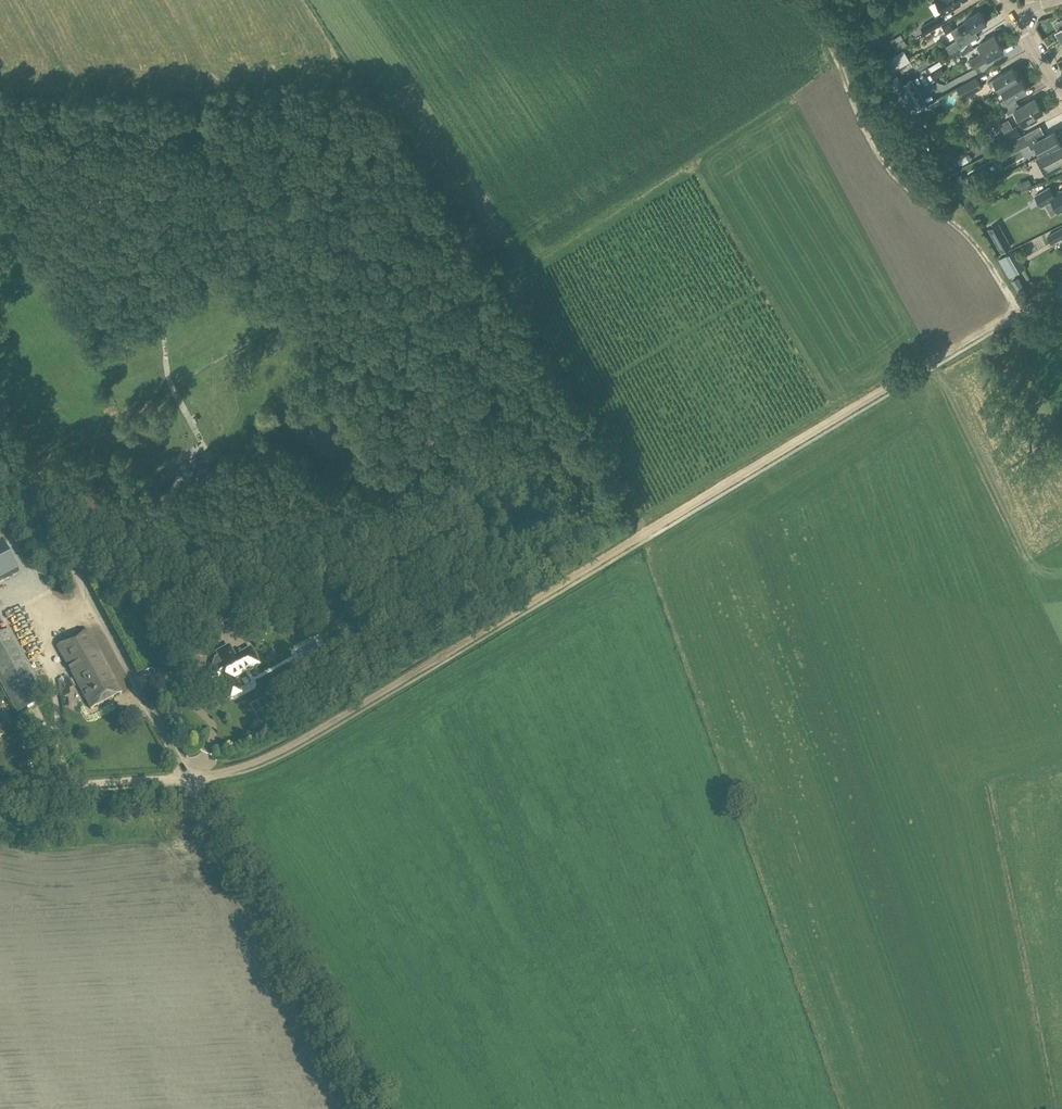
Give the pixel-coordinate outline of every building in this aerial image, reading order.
[(945,14),(961,4),(960,2),(964,0),(936,0),(945,14)] [(978,2),(962,10),(965,17),(981,9),(978,2)] [(981,29),(980,27),(987,22),(980,10),(966,19),(967,21),(954,30),(952,30),(957,39),(945,47),(949,54),(959,48),(970,41),(979,36),(976,32),(981,29)] [(938,16),(922,26),(926,33),(942,23),(938,16)] [(950,23),(943,27),(947,33),(952,30),(954,30),(950,23)] [(872,46),(881,41),(873,28),(864,33),(872,46)] [(902,34),(891,40),(897,50),(908,44),(902,34)] [(971,60),(968,62),(971,66),(973,64),(975,67),(1004,50),(995,34),(979,44),(984,52),(970,60),(971,60)] [(974,48),(970,41),(959,48),(963,54),(974,48)] [(904,50),(885,61),(891,73),(911,61),(904,50)] [(911,72),(914,78),(923,74),(920,68),(911,72)] [(1013,68),(988,82),(991,87),(997,83),(1001,90),(1002,89),(1019,79),(1018,77),(1018,75),(1016,71),(1014,70),(1013,68)] [(940,70),(932,75),(935,80),(943,75),(940,70)] [(902,83),(897,76),(890,80),(895,88),(902,83)] [(895,88),(906,106),(923,96),(912,78),(895,88)] [(977,78),(959,89),(964,98),(982,88),(977,78)] [(1019,79),(1002,89),(1006,95),(1003,97),(1006,102),(1003,103),(1006,109),(1018,103),(1014,97),(1028,89),(1026,87),(1026,85),(1024,81),(1022,80),(1021,78),(1019,79)] [(1036,98),(1015,110),(1024,127),(1039,118),(1037,116),(1043,112),(1036,98)] [(1009,118),(1000,123),(1010,141),(1021,134),(1017,126),(1014,127),(1009,118)] [(925,132),(931,129),(928,122),(921,125),(925,132)] [(920,127),(914,130),(925,151),(930,148),(920,127)] [(1035,133),(1033,129),(1014,139),(1019,148),(1028,142),(1032,149),(1038,146),(1042,155),(1061,143),(1061,138),(1060,135),(1058,136),(1055,130),(1043,136),(1040,131),(1035,133)] [(1041,166),(1046,176),(1061,168),(1058,163),(1061,160),(1061,143),(1042,155),(1046,162),(1041,166)] [(955,158),(966,154),(964,148),(953,152),(955,158)] [(986,165),(968,176),(973,185),(992,174),(986,165)] [(1029,178),(1017,183),(1019,190),(1032,185),(1029,178)] [(1036,195),(1042,205),(1052,199),(1059,212),(1061,210),(1061,190),(1054,194),(1050,187),(1036,195)] [(988,230),(1001,253),(1012,247),(999,224),(988,230)] [(1048,236),(1052,243),(1061,237),(1061,228),(1048,236)] [(1016,252),(1001,261),(1010,278),(1026,268),(1016,252)] [(1019,277),(1012,281),(1020,295),(1027,291),(1019,277)] [(14,573),(0,546),(0,581),(14,573)] [(0,636),(0,682),(17,714),(47,698),(10,630),(0,636)] [(88,630),(57,647),(91,710),(122,693),(88,630)] [(207,674),(206,677),(209,683),(213,684),(220,680),(228,695),(231,696),(236,693),(237,690),(235,685),(246,679),(243,674),(259,665),(250,649),(235,658),(228,647),(217,653),(222,665),(207,674)] [(56,682),(65,681),(64,671),(55,672),(56,682)] [(28,714),(18,718),(26,734),(36,729),(28,714)]
